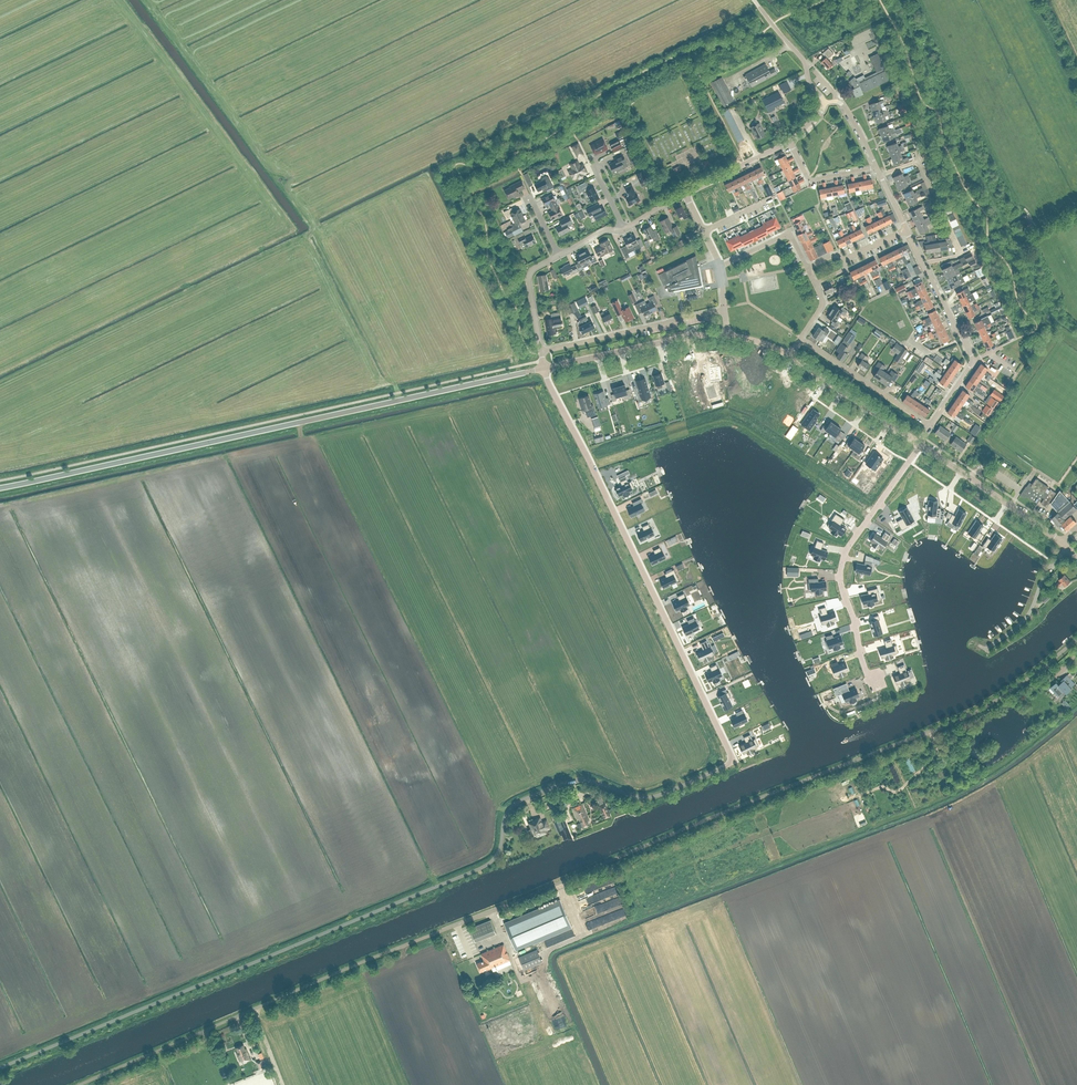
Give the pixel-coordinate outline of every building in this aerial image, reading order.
[(864,32),(851,39),(855,46),(868,39),(864,32)] [(822,53),(825,57),(821,61),(828,69),(833,65),(827,58),(833,53),(828,48),(822,53)] [(885,73),(888,72),(885,65),(888,64),(882,51),(869,57),(876,72),(865,77),(864,74),(856,78),(854,76),(849,81),(853,85),(854,88),(852,89),(856,97),(863,94),(862,91),(864,90),(864,91),(888,79),(885,73)] [(765,64),(745,74),(752,86),(777,73),(774,68),(769,71),(765,64)] [(720,77),(711,82),(723,105),(733,100),(720,77)] [(787,81),(778,85),(781,90),(782,90),(784,94),(791,90),(787,81)] [(763,100),(769,112),(772,110),(771,109),(774,107),(784,102),(780,94),(774,97),(773,95),(763,100)] [(869,104),(872,110),(881,107),(880,103),(885,102),(884,99),(869,104)] [(872,110),(874,117),(888,111),(887,109),(883,111),(881,107),(872,110)] [(890,118),(886,119),(885,116),(889,114),(888,111),(874,117),(876,123),(886,120),(887,122),(891,120),(890,118)] [(910,124),(911,124),(909,117),(908,115),(902,117),(905,126),(910,124)] [(759,122),(750,127),(755,136),(756,136),(757,139),(765,135),(763,132),(764,132),(759,122)] [(878,129),(881,135),(895,130),(894,127),(889,129),(888,125),(878,129)] [(893,138),(891,134),(896,132),(896,134),(902,132),(900,128),(895,130),(881,135),(883,141),(893,138)] [(624,138),(615,142),(610,145),(613,150),(618,148),(626,144),(627,145),(630,143),(627,136),(624,138)] [(597,142),(591,145),(595,153),(602,149),(603,150),(608,148),(603,138),(596,141),(597,142)] [(887,146),(890,152),(903,147),(907,146),(906,141),(901,143),(901,145),(898,146),(897,142),(887,146)] [(584,154),(578,143),(571,146),(577,158),(584,154)] [(623,148),(626,152),(630,162),(637,158),(632,149),(630,145),(623,148)] [(892,158),(901,155),(900,151),(904,150),(903,147),(890,152),(892,158)] [(776,163),(777,166),(780,164),(788,161),(787,159),(785,155),(782,150),(775,154),(778,159),(774,160),(776,163)] [(616,161),(610,164),(614,173),(625,167),(622,161),(625,160),(622,154),(614,158),(616,161)] [(903,158),(901,155),(892,158),(894,165),(908,159),(907,157),(903,158)] [(780,164),(783,170),(790,166),(788,162),(791,160),(790,158),(787,159),(788,161),(780,164)] [(574,168),(569,170),(572,177),(577,175),(578,177),(579,177),(582,176),(582,175),(582,173),(586,171),(583,164),(579,166),(577,161),(572,164),(574,168)] [(783,170),(786,175),(793,171),(792,170),(790,166),(783,170)] [(761,167),(755,170),(761,183),(764,181),(762,178),(763,178),(761,175),(764,173),(761,167)] [(786,175),(788,180),(796,177),(794,173),(796,171),(795,169),(792,170),(793,171),(786,175)] [(757,180),(759,184),(758,184),(761,191),(764,189),(761,183),(755,170),(748,173),(752,179),(756,177),(757,180)] [(642,171),(636,174),(642,185),(648,183),(642,171)] [(628,175),(630,180),(634,179),(636,185),(639,184),(635,172),(628,175)] [(754,198),(757,197),(758,196),(753,187),(751,184),(750,184),(749,181),(752,179),(748,173),(743,175),(746,182),(748,185),(749,188),(751,187),(751,188),(750,189),(754,198)] [(893,177),(896,183),(909,177),(908,174),(904,176),(902,173),(893,177)] [(544,187),(545,190),(553,186),(548,177),(545,175),(541,177),(541,180),(534,184),(537,190),(544,187)] [(743,175),(737,178),(740,185),(746,182),(743,175)] [(788,180),(791,186),(798,182),(798,181),(796,177),(788,180)] [(896,183),(899,189),(908,185),(906,181),(910,179),(909,177),(896,183)] [(738,194),(739,193),(737,187),(740,185),(737,178),(731,181),(738,194)] [(512,196),(512,197),(519,193),(517,190),(524,187),(520,180),(508,186),(509,187),(503,190),(507,198),(512,196)] [(800,180),(798,181),(798,182),(791,186),(794,192),(801,188),(799,183),(802,182),(800,180)] [(594,187),(590,188),(586,181),(579,184),(579,185),(576,186),(579,193),(582,191),(584,195),(587,194),(591,201),(599,197),(594,187)] [(735,195),(738,194),(731,181),(725,184),(728,191),(732,189),(735,195)] [(556,194),(558,193),(560,195),(563,194),(564,195),(567,193),(563,183),(559,185),(560,188),(554,190),(556,194)] [(632,185),(625,188),(628,194),(628,196),(626,197),(629,205),(635,202),(636,203),(639,201),(639,200),(640,200),(636,192),(635,192),(632,185)] [(764,188),(768,196),(773,194),(769,186),(764,188)] [(916,190),(916,191),(914,193),(912,189),(903,193),(906,200),(924,191),(922,187),(916,190)] [(927,189),(924,191),(906,200),(908,205),(909,206),(918,201),(916,198),(921,196),(925,194),(927,198),(931,196),(927,189)] [(719,190),(714,192),(720,203),(725,201),(719,190)] [(776,193),(780,200),(785,197),(782,190),(776,193)] [(714,192),(709,194),(714,205),(720,203),(714,192)] [(548,203),(550,207),(556,204),(554,200),(555,200),(551,193),(541,198),(545,205),(548,203)] [(709,194),(704,196),(709,207),(714,205),(709,194)] [(704,196),(698,199),(704,209),(709,207),(704,196)] [(593,214),(595,219),(607,214),(603,206),(600,207),(598,203),(587,209),(590,215),(593,214)] [(558,207),(556,204),(550,207),(552,210),(548,212),(551,219),(562,214),(558,206),(558,207)] [(909,212),(913,219),(922,215),(920,210),(924,209),(922,205),(909,212)] [(682,206),(675,209),(679,217),(682,215),(684,219),(687,217),(685,214),(682,206)] [(510,207),(503,211),(505,215),(506,215),(507,217),(511,216),(512,219),(521,214),(518,208),(512,211),(510,207)] [(862,208),(860,209),(856,211),(860,219),(864,217),(861,213),(864,211),(862,208)] [(846,213),(848,218),(852,216),(854,220),(857,219),(853,210),(846,213)] [(882,210),(880,211),(886,224),(892,221),(889,215),(885,216),(882,210)] [(879,219),(877,220),(880,227),(886,224),(880,211),(876,213),(879,219)] [(714,214),(716,222),(725,220),(723,212),(714,214)] [(512,227),(511,227),(513,230),(512,230),(512,231),(513,231),(520,227),(518,223),(524,220),(521,214),(512,219),(514,222),(511,224),(512,227)] [(773,218),(769,220),(774,230),(780,227),(774,214),(771,215),(773,218)] [(559,235),(570,230),(567,225),(572,223),(568,215),(559,220),(561,224),(555,227),(559,235)] [(913,219),(916,226),(929,220),(928,217),(924,219),(922,215),(913,219)] [(1031,223),(1027,215),(1023,217),(1027,225),(1031,223)] [(870,216),(868,217),(874,230),(880,227),(877,220),(873,222),(870,216)] [(668,217),(660,221),(666,233),(671,230),(672,231),(674,235),(680,233),(677,226),(673,228),(668,217)] [(868,233),(874,230),(868,217),(865,218),(868,225),(865,226),(868,233)] [(763,218),(761,219),(763,225),(768,234),(768,233),(774,230),(769,220),(765,222),(763,218)] [(931,223),(929,220),(916,226),(920,233),(929,229),(927,225),(931,223)] [(795,223),(799,233),(797,234),(801,242),(809,238),(808,236),(813,233),(811,230),(806,232),(805,230),(804,231),(799,221),(795,223)] [(759,223),(756,224),(762,236),(768,234),(763,225),(760,226),(759,223)] [(756,229),(753,230),(758,238),(762,236),(756,224),(754,225),(756,229)] [(854,224),(851,225),(858,238),(864,235),(861,228),(857,230),(854,224)] [(852,233),(849,234),(852,241),(858,238),(851,225),(849,226),(852,233)] [(650,226),(644,229),(648,239),(652,237),(654,241),(660,238),(656,231),(653,232),(650,226)] [(840,247),(846,244),(838,228),(837,227),(835,228),(837,232),(840,238),(836,240),(840,247)] [(842,230),(841,230),(840,227),(838,228),(846,244),(852,241),(849,234),(845,236),(842,230)] [(508,230),(505,231),(508,238),(514,235),(512,231),(509,232),(508,230)] [(745,230),(743,231),(749,243),(753,241),(749,232),(747,233),(745,230)] [(688,242),(695,239),(692,231),(685,235),(688,242)] [(742,235),(739,236),(744,245),(749,243),(743,231),(740,232),(742,235)] [(736,236),(732,238),(737,248),(743,245),(743,246),(744,245),(739,236),(737,232),(734,233),(736,236)] [(532,234),(525,238),(523,235),(517,238),(520,244),(523,242),(525,247),(535,242),(532,234)] [(634,234),(629,236),(635,249),(644,245),(641,240),(638,241),(634,234)] [(805,250),(813,246),(812,242),(819,239),(817,235),(809,238),(801,242),(805,250)] [(933,251),(931,240),(930,235),(926,236),(927,241),(924,242),(926,253),(933,251)] [(930,235),(931,240),(933,251),(940,250),(939,242),(935,242),(934,240),(933,240),(932,235),(930,235)] [(630,256),(628,253),(635,249),(629,236),(624,239),(627,247),(621,249),(626,258),(630,256)] [(726,237),(724,238),(730,251),(737,248),(732,238),(728,240),(726,237)] [(953,244),(949,237),(938,239),(939,242),(940,250),(948,249),(947,245),(953,244)] [(601,246),(595,249),(598,256),(604,253),(605,253),(613,249),(608,239),(600,244),(601,246)] [(813,247),(813,246),(805,250),(810,260),(834,248),(829,240),(813,247)] [(908,262),(907,259),(910,257),(907,252),(904,245),(898,248),(905,264),(908,262)] [(900,261),(902,265),(904,270),(907,269),(905,264),(898,248),(892,251),(895,258),(901,255),(903,260),(900,261)] [(588,249),(582,253),(587,261),(590,260),(590,261),(593,260),(594,262),(597,260),(594,254),(591,256),(588,249)] [(892,251),(885,254),(893,269),(896,268),(892,260),(895,258),(892,251)] [(964,256),(958,259),(961,262),(961,263),(962,263),(966,260),(967,262),(974,259),(971,252),(964,256)] [(576,264),(579,270),(588,265),(587,261),(582,253),(576,256),(579,263),(576,264)] [(890,271),(891,273),(893,277),(896,276),(893,269),(885,254),(879,257),(882,264),(886,263),(890,271)] [(685,261),(659,274),(663,284),(665,283),(669,291),(701,285),(695,255),(685,260),(685,261)] [(875,259),(869,262),(876,278),(879,276),(878,273),(877,273),(875,268),(879,266),(875,259)] [(943,268),(942,269),(943,272),(944,274),(951,271),(953,270),(953,269),(957,267),(961,266),(963,265),(962,263),(961,263),(961,262),(960,263),(952,266),(951,265),(951,264),(952,264),(950,260),(941,265),(943,268)] [(869,262),(863,265),(866,272),(869,271),(872,276),(873,279),(876,278),(869,262)] [(906,264),(910,272),(914,270),(910,262),(906,264)] [(566,265),(560,269),(564,277),(570,273),(571,275),(578,271),(575,265),(571,267),(569,263),(566,264),(566,265)] [(862,280),(861,278),(864,276),(863,274),(866,272),(863,265),(857,268),(866,288),(869,287),(867,282),(866,278),(862,280)] [(953,269),(953,270),(951,271),(944,274),(946,279),(956,274),(960,272),(959,270),(957,267),(953,269)] [(862,287),(864,286),(865,289),(866,288),(857,268),(850,271),(851,273),(848,275),(851,281),(854,279),(854,278),(857,277),(861,285),(862,287)] [(980,268),(974,270),(977,277),(983,274),(980,268)] [(946,279),(949,283),(958,278),(958,279),(962,277),(961,275),(960,272),(956,274),(946,279)] [(546,274),(537,276),(540,291),(549,289),(546,274)] [(629,274),(620,278),(622,282),(631,277),(629,274)] [(963,280),(962,280),(961,277),(962,277),(958,279),(958,278),(949,283),(951,288),(964,282),(963,280)] [(605,279),(598,283),(600,287),(607,283),(605,279)] [(822,285),(824,290),(832,286),(831,283),(833,282),(833,280),(822,285)] [(887,280),(882,282),(883,283),(886,289),(891,287),(887,280)] [(908,291),(909,294),(924,287),(921,281),(914,284),(916,287),(908,291)] [(895,288),(898,293),(906,289),(904,284),(895,288)] [(834,288),(832,286),(824,290),(826,294),(837,289),(836,287),(834,288)] [(919,293),(920,297),(927,293),(924,287),(909,294),(911,297),(919,293)] [(956,293),(959,299),(971,293),(968,287),(963,290),(956,293)] [(632,292),(628,295),(627,295),(632,304),(637,301),(632,292)] [(914,303),(915,307),(930,300),(927,293),(920,297),(922,300),(914,303)] [(972,293),(971,293),(959,299),(962,305),(969,302),(975,299),(973,296),(972,293)] [(650,302),(647,304),(651,313),(657,310),(655,305),(658,304),(654,296),(654,295),(648,298),(650,302)] [(617,300),(611,303),(614,307),(618,316),(621,314),(623,318),(624,318),(625,321),(634,317),(629,306),(622,309),(620,304),(617,300)] [(638,312),(642,310),(644,316),(651,313),(647,304),(644,300),(641,302),(635,304),(638,312)] [(933,306),(930,300),(915,307),(917,310),(920,308),(925,306),(926,309),(933,306)] [(990,310),(1001,305),(999,301),(998,302),(998,301),(994,304),(996,307),(990,310)] [(577,307),(575,304),(574,302),(568,305),(566,308),(569,314),(572,313),(574,314),(575,314),(577,318),(578,318),(579,321),(577,322),(580,326),(579,326),(583,333),(589,330),(581,316),(578,309),(577,307)] [(970,305),(969,302),(962,305),(966,311),(978,305),(976,303),(974,304),(970,305)] [(596,304),(591,307),(594,313),(599,311),(596,304)] [(834,305),(830,311),(839,316),(841,314),(844,316),(848,310),(842,307),(840,309),(834,305)] [(979,308),(978,305),(966,311),(969,318),(975,315),(973,311),(979,308)] [(992,314),(999,311),(1001,314),(1005,312),(1001,305),(990,310),(992,314)] [(925,318),(922,320),(919,321),(921,324),(923,323),(938,316),(935,310),(928,313),(930,316),(925,318)] [(830,311),(827,316),(833,320),(831,324),(836,327),(840,321),(837,319),(839,316),(830,311)] [(603,312),(600,313),(602,317),(606,324),(613,320),(610,313),(605,316),(603,312)] [(562,327),(561,321),(560,314),(552,316),(553,318),(545,319),(548,334),(555,333),(555,328),(562,327)] [(585,314),(581,316),(589,330),(595,327),(591,320),(588,322),(586,318),(587,317),(585,314)] [(974,322),(978,329),(990,323),(991,322),(987,315),(980,319),(981,319),(974,322)] [(933,322),(934,326),(941,322),(938,316),(923,323),(925,326),(928,325),(928,324),(933,322)] [(978,329),(981,335),(987,332),(985,328),(991,326),(991,325),(995,323),(994,321),(991,322),(990,323),(978,329)] [(934,326),(937,332),(944,328),(941,322),(934,326)] [(819,327),(813,335),(818,339),(822,333),(826,335),(829,330),(825,327),(823,330),(819,327)] [(947,335),(944,328),(937,332),(940,338),(941,338),(944,343),(949,340),(947,335)] [(881,333),(876,329),(873,333),(879,337),(881,333)] [(981,335),(984,341),(996,335),(999,333),(998,331),(991,334),(993,336),(990,338),(987,332),(981,335)] [(850,343),(855,336),(849,332),(844,339),(850,343)] [(934,337),(933,334),(929,336),(922,339),(924,342),(931,339),(931,338),(934,337)] [(996,335),(984,341),(987,347),(993,344),(992,341),(997,338),(996,335)] [(844,351),(847,347),(841,343),(836,350),(839,352),(836,357),(842,361),(847,353),(844,351)] [(896,343),(893,347),(899,352),(902,347),(896,343)] [(907,350),(902,347),(899,352),(894,359),(899,362),(907,350)] [(862,353),(858,358),(861,361),(857,365),(865,370),(869,364),(865,361),(868,357),(862,353)] [(952,362),(951,365),(957,369),(961,364),(952,357),(950,360),(952,362)] [(927,367),(931,370),(934,365),(927,360),(925,362),(929,365),(927,367)] [(873,376),(880,381),(886,372),(883,370),(885,366),(878,361),(874,368),(877,370),(873,376)] [(980,363),(976,369),(990,378),(992,375),(985,371),(987,368),(980,363)] [(721,365),(711,366),(712,382),(722,380),(721,365)] [(951,365),(947,370),(954,375),(957,369),(951,365)] [(938,369),(936,371),(950,381),(954,375),(947,370),(943,376),(940,373),(941,371),(938,369)] [(976,369),(972,374),(979,379),(983,374),(987,376),(985,378),(988,380),(990,378),(976,369)] [(889,374),(886,372),(880,381),(887,385),(890,379),(894,381),(898,375),(891,370),(889,374)] [(936,371),(935,374),(941,378),(939,382),(946,386),(950,381),(936,371)] [(655,381),(654,381),(655,386),(657,385),(658,389),(661,388),(660,384),(663,383),(661,374),(660,373),(654,375),(654,376),(655,381)] [(987,388),(978,381),(979,379),(972,374),(969,380),(985,391),(987,388)] [(645,378),(636,381),(642,400),(651,397),(645,378)] [(972,390),(973,388),(983,395),(985,392),(985,391),(969,380),(965,386),(972,390)] [(624,384),(618,386),(621,396),(627,394),(628,397),(631,395),(629,389),(626,390),(624,384)] [(705,387),(709,400),(718,397),(714,384),(705,387)] [(614,394),(611,394),(613,401),(616,400),(616,397),(621,396),(618,386),(613,388),(614,394)] [(778,388),(768,402),(776,408),(786,394),(778,388)] [(990,394),(1000,401),(1003,395),(994,388),(992,391),(990,394)] [(962,389),(958,395),(972,404),(975,406),(977,404),(967,397),(969,394),(962,389)] [(603,391),(594,394),(598,407),(600,411),(608,409),(607,404),(610,404),(608,397),(607,398),(605,398),(603,393),(603,391)] [(902,401),(908,405),(914,396),(911,394),(910,396),(907,394),(902,401)] [(958,395),(955,400),(962,405),(963,406),(965,403),(970,407),(972,404),(958,395)] [(588,396),(579,398),(583,410),(586,409),(588,415),(596,413),(593,405),(591,405),(588,396)] [(916,399),(916,400),(913,398),(914,396),(908,405),(914,409),(919,400),(919,401),(916,399)] [(991,396),(986,403),(993,408),(994,408),(995,408),(999,402),(998,401),(991,396)] [(800,402),(793,397),(783,412),(790,417),(800,402)] [(914,409),(919,412),(924,405),(920,402),(921,401),(919,400),(914,409)] [(955,400),(951,406),(958,411),(962,405),(955,400)] [(927,407),(924,405),(919,412),(925,416),(931,407),(928,405),(927,407)] [(958,411),(951,406),(947,412),(954,417),(955,415),(961,419),(963,417),(965,419),(967,417),(964,415),(961,413),(958,411)] [(819,414),(813,409),(809,415),(808,414),(801,424),(809,430),(816,420),(815,419),(819,414)] [(824,424),(820,430),(823,432),(825,430),(830,433),(836,425),(830,421),(827,426),(824,424)] [(955,423),(953,426),(950,429),(954,432),(958,426),(955,423)] [(836,425),(830,433),(835,437),(834,438),(839,442),(841,439),(836,435),(840,430),(841,428),(836,425)] [(950,433),(940,425),(935,433),(945,440),(950,433)] [(970,434),(966,440),(971,443),(975,438),(970,434)] [(966,444),(956,437),(951,444),(961,451),(966,444)] [(848,441),(844,446),(847,448),(848,446),(853,450),(859,441),(854,438),(851,443),(848,441)] [(853,450),(850,454),(858,460),(860,457),(864,452),(861,450),(864,445),(859,441),(853,450)] [(873,452),(865,463),(870,466),(869,467),(870,468),(871,467),(875,470),(879,464),(879,465),(880,464),(879,464),(880,462),(881,462),(883,459),(879,456),(879,455),(878,454),(877,455),(873,452)] [(1022,485),(1027,476),(1024,474),(1018,482),(1022,485)] [(616,489),(615,490),(617,495),(618,494),(619,496),(622,494),(624,497),(630,494),(629,491),(632,489),(634,488),(631,481),(629,482),(628,481),(628,482),(625,476),(619,479),(622,485),(615,488),(616,489)] [(1026,486),(1020,495),(1024,497),(1026,495),(1038,503),(1042,497),(1044,498),(1048,493),(1045,491),(1049,486),(1036,478),(1032,484),(1030,482),(1027,486),(1026,486)] [(1048,493),(1044,498),(1041,503),(1047,507),(1057,493),(1051,489),(1048,493)] [(1051,504),(1059,512),(1052,518),(1059,525),(1061,523),(1067,530),(1076,522),(1070,515),(1076,509),(1060,490),(1051,504)] [(634,506),(627,509),(631,517),(644,511),(640,503),(642,502),(641,498),(632,502),(634,506)] [(925,504),(925,509),(927,509),(927,514),(927,517),(935,518),(939,518),(940,510),(940,508),(937,507),(937,501),(936,500),(936,499),(930,498),(930,500),(928,499),(928,504),(925,504)] [(902,518),(896,521),(901,530),(915,522),(913,520),(914,520),(906,507),(899,512),(902,518)] [(949,518),(947,521),(958,527),(959,526),(966,513),(958,509),(955,515),(951,513),(949,518)] [(835,513),(827,525),(829,527),(832,529),(830,532),(836,535),(838,533),(841,535),(846,528),(840,524),(844,519),(835,513)] [(976,520),(967,532),(975,537),(978,539),(982,533),(979,531),(983,525),(976,520)] [(643,530),(637,533),(641,541),(654,535),(650,527),(648,524),(642,527),(643,530)] [(871,539),(870,540),(873,543),(872,545),(877,549),(879,546),(882,549),(887,541),(890,536),(885,531),(881,537),(875,533),(874,535),(873,534),(870,538),(871,539)] [(987,537),(982,544),(986,547),(987,546),(994,551),(1002,539),(995,534),(991,539),(987,537)] [(814,546),(811,554),(814,556),(813,558),(820,561),(821,558),(824,560),(827,551),(821,549),(823,542),(817,540),(814,546)] [(655,553),(648,556),(652,564),(665,558),(662,550),(661,550),(659,547),(657,548),(653,550),(655,553)] [(857,563),(855,571),(869,574),(871,562),(864,560),(864,564),(857,563)] [(666,577),(660,580),(663,588),(671,584),(676,582),(677,582),(676,581),(679,580),(674,569),(664,573),(666,577)] [(1059,579),(1060,581),(1056,584),(1058,587),(1062,583),(1065,586),(1071,581),(1065,574),(1059,579)] [(808,582),(809,591),(811,590),(811,591),(815,591),(815,593),(822,593),(822,590),(826,590),(825,581),(818,582),(818,578),(808,578),(808,582)] [(868,593),(861,595),(863,604),(867,603),(867,605),(874,604),(873,601),(880,599),(877,587),(867,590),(868,593)] [(1041,598),(1045,603),(1051,596),(1047,592),(1041,598)] [(679,600),(672,603),(676,611),(680,609),(681,611),(687,608),(686,606),(689,604),(686,596),(685,597),(684,593),(677,596),(679,600)] [(825,607),(818,609),(819,612),(821,616),(819,616),(821,624),(823,623),(823,624),(826,623),(827,625),(834,623),(833,621),(837,619),(834,611),(827,613),(825,607)] [(872,620),(869,621),(871,628),(872,631),(872,630),(874,635),(882,633),(878,619),(879,619),(878,615),(871,617),(872,620)] [(689,624),(682,627),(686,635),(699,628),(695,620),(695,621),(693,617),(687,620),(689,624)] [(826,640),(825,640),(828,648),(829,648),(833,647),(834,649),(840,647),(839,644),(843,643),(840,635),(833,637),(832,634),(825,636),(826,639),(826,640)] [(886,647),(879,649),(881,657),(885,656),(886,659),(892,657),(892,654),(895,653),(898,652),(896,645),(893,645),(890,638),(884,640),(886,647)] [(703,649),(696,652),(700,660),(704,658),(705,661),(711,658),(710,656),(713,654),(710,646),(709,646),(706,640),(700,643),(703,649)] [(837,661),(830,663),(832,667),(831,667),(835,675),(838,674),(839,676),(846,674),(845,671),(848,670),(845,662),(838,664),(837,661)] [(711,671),(705,674),(709,682),(712,680),(713,682),(719,679),(718,677),(722,675),(718,667),(718,668),(716,664),(710,667),(711,671)] [(900,673),(893,676),(897,684),(900,682),(901,685),(908,682),(907,680),(910,678),(907,670),(906,670),(904,664),(897,667),(900,673)] [(1071,687),(1075,683),(1067,674),(1061,680),(1062,681),(1059,684),(1057,682),(1050,687),(1058,696),(1064,691),(1067,694),(1072,688),(1071,687)] [(840,685),(833,688),(836,695),(838,695),(841,703),(845,701),(849,700),(850,702),(856,700),(855,697),(859,696),(856,688),(849,690),(848,687),(841,689),(840,685)] [(721,695),(718,696),(724,709),(732,706),(728,697),(730,696),(728,691),(727,692),(725,688),(719,691),(721,695)] [(737,716),(730,719),(734,727),(747,721),(744,713),(743,713),(742,710),(735,712),(737,716)] [(740,747),(739,747),(741,752),(742,751),(743,753),(747,751),(748,754),(754,751),(753,748),(756,747),(756,746),(758,745),(755,738),(753,739),(752,739),(750,734),(743,737),(746,742),(739,745),(740,747)] [(604,818),(610,816),(608,811),(605,803),(604,804),(600,805),(599,806),(604,818)] [(589,825),(587,821),(589,820),(583,804),(572,808),(577,820),(580,819),(583,827),(589,825)] [(562,814),(557,815),(562,827),(567,826),(562,814)] [(557,815),(553,817),(554,822),(553,822),(557,830),(562,827),(557,815)] [(527,829),(529,835),(530,836),(532,836),(533,836),(535,836),(534,834),(539,832),(539,834),(544,832),(544,830),(549,828),(546,820),(540,823),(539,818),(529,823),(531,827),(527,829)] [(609,875),(584,883),(586,890),(582,891),(582,896),(581,896),(581,899),(580,899),(576,901),(578,905),(587,902),(586,898),(581,898),(594,893),(594,896),(595,898),(599,897),(597,892),(599,891),(598,888),(597,888),(611,883),(609,875)] [(504,924),(515,950),(571,926),(560,900),(504,924)] [(490,920),(469,928),(475,941),(496,933),(490,920)] [(477,963),(477,964),(507,952),(504,944),(481,953),(484,960),(477,963)] [(514,959),(519,971),(542,961),(537,949),(514,959)] [(510,959),(507,952),(477,964),(480,971),(487,968),(487,969),(510,959)] [(243,1044),(236,1047),(238,1052),(237,1052),(240,1061),(245,1059),(246,1061),(250,1059),(247,1050),(246,1051),(243,1044)] [(264,1067),(261,1059),(256,1061),(259,1070),(264,1067)]
